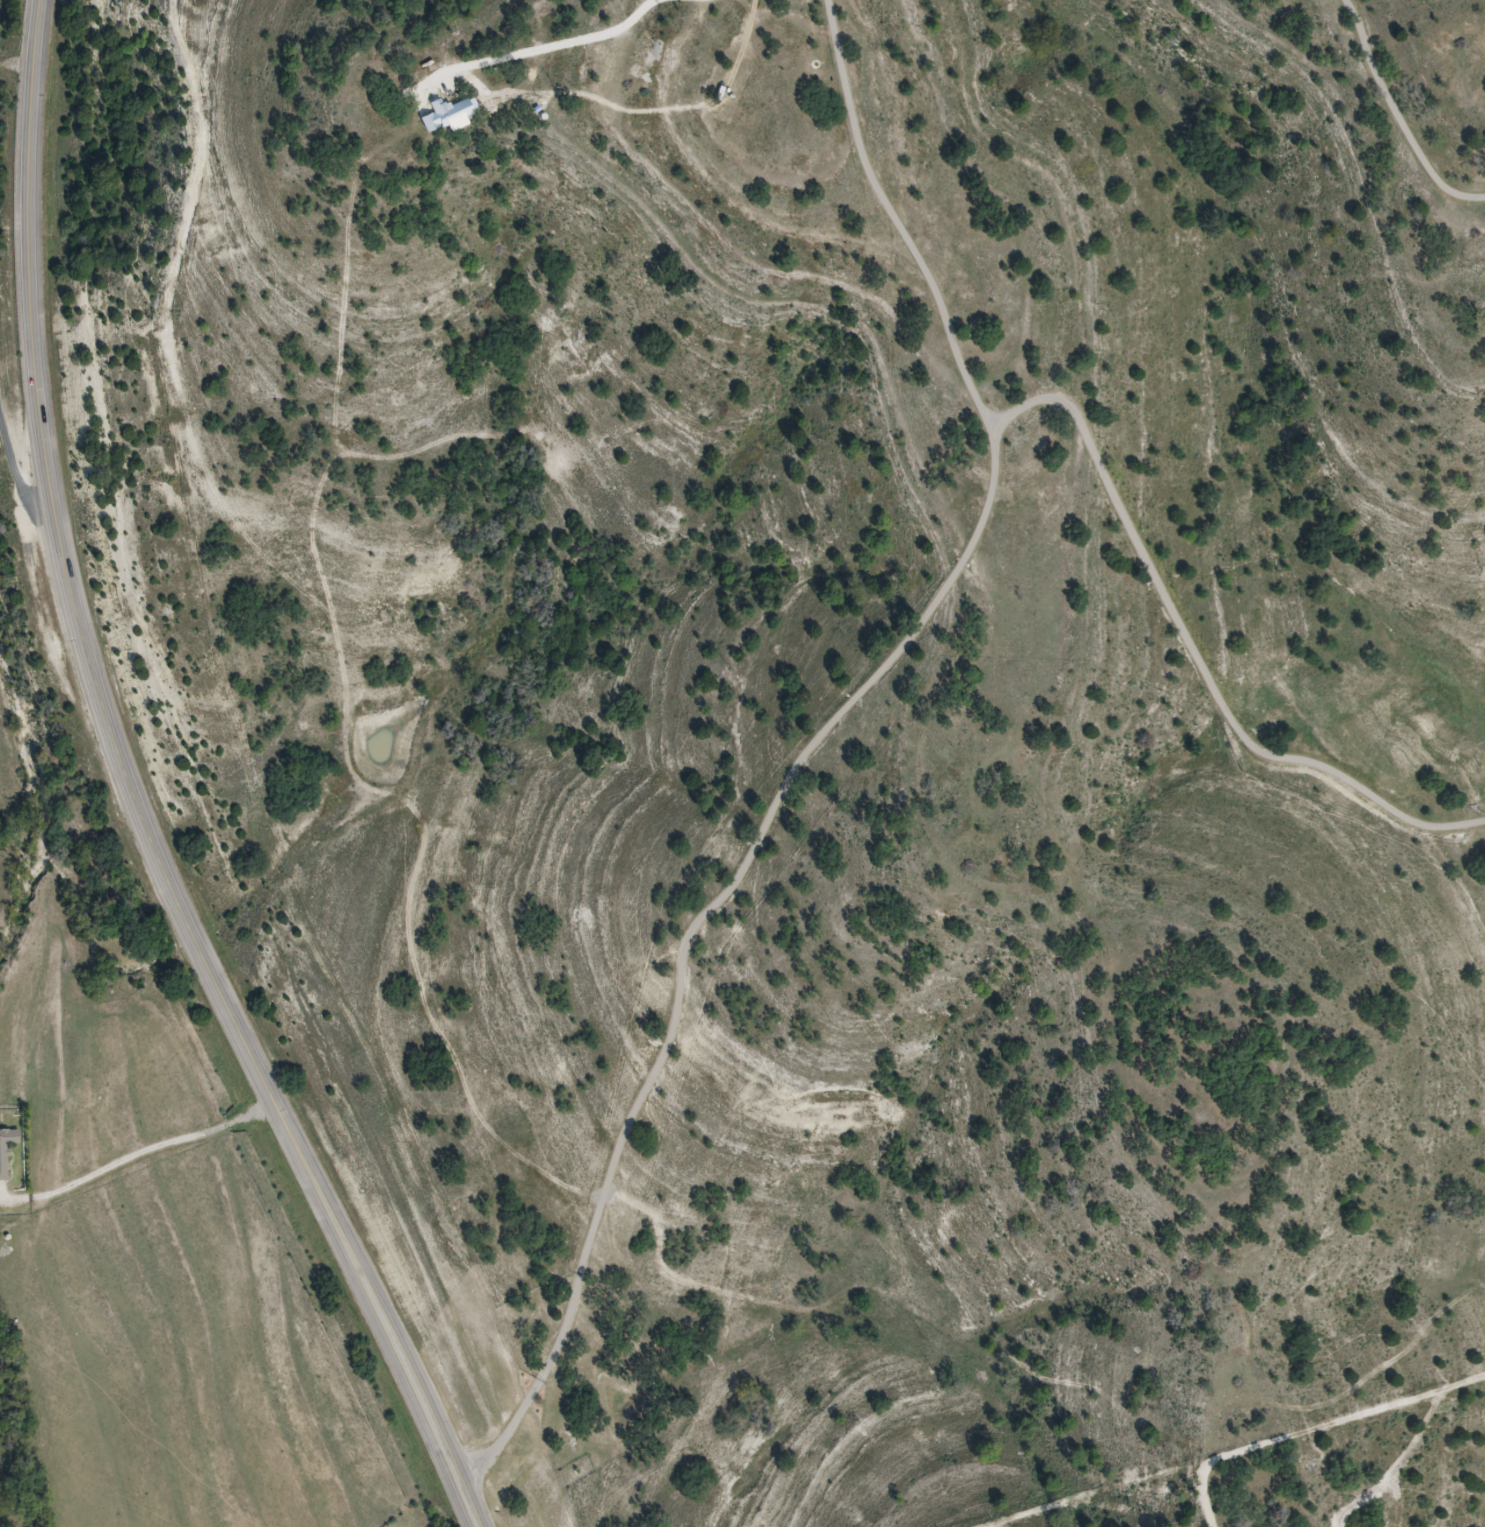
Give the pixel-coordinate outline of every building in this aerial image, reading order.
[(21,1132),(0,1131),(0,1182),(9,1182),(9,1144),(20,1144),(21,1132)]
